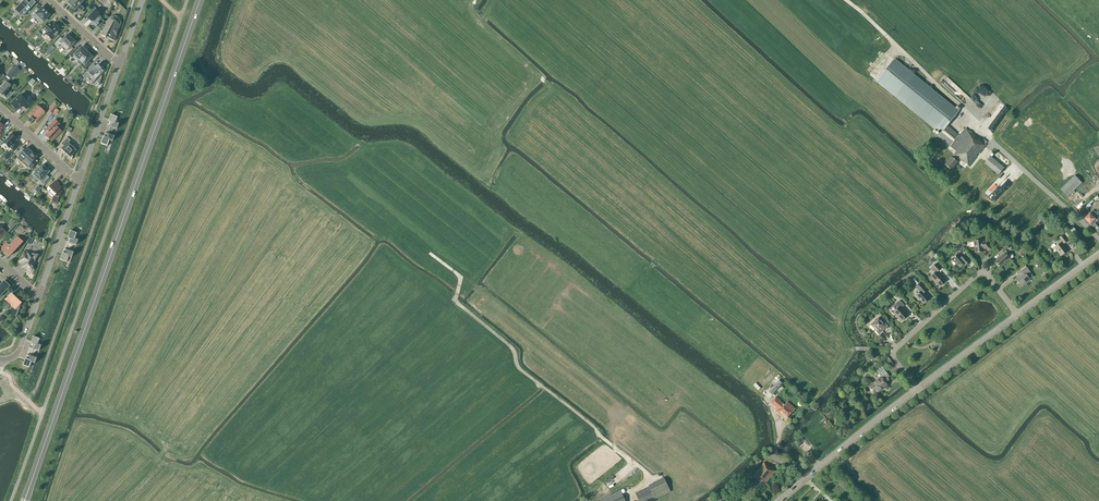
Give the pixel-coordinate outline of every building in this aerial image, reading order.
[(25,0),(24,0),(21,3),(17,6),(18,7),(15,10),(19,15),(23,11),(25,14),(36,3),(33,0),(32,0),(29,4),(25,0)] [(80,6),(84,2),(81,0),(73,0),(71,2),(74,4),(71,7),(75,11),(77,9),(81,13),(84,9),(81,6),(80,6)] [(96,27),(99,24),(98,23),(102,19),(98,16),(100,14),(95,10),(96,9),(93,6),(87,13),(90,16),(87,18),(91,22),(96,27)] [(39,10),(36,8),(30,15),(33,17),(34,17),(41,23),(43,21),(44,21),(49,15),(46,13),(46,12),(45,11),(41,8),(39,10)] [(115,22),(109,19),(101,35),(106,38),(107,34),(110,36),(109,39),(114,41),(117,34),(116,34),(117,31),(118,31),(120,24),(120,23),(120,22),(120,21),(119,21),(119,20),(118,20),(117,20),(116,20),(116,21),(115,21),(115,22)] [(51,27),(50,26),(51,25),(48,23),(43,29),(47,32),(45,34),(52,40),(61,30),(55,23),(51,27)] [(67,35),(63,39),(61,37),(55,44),(59,47),(61,45),(67,51),(69,48),(70,48),(75,43),(67,35)] [(52,45),(45,52),(48,55),(55,48),(52,45)] [(79,60),(87,52),(82,47),(77,51),(75,49),(69,55),(72,58),(74,55),(79,60)] [(87,52),(79,60),(83,63),(80,66),(85,70),(90,64),(88,62),(92,57),(87,52)] [(913,75),(914,73),(895,58),(876,80),(941,133),(938,137),(950,147),(957,152),(954,155),(952,157),(951,157),(945,165),(951,170),(958,162),(957,162),(959,159),(964,163),(965,163),(969,166),(977,157),(976,156),(978,153),(979,154),(986,145),(985,145),(987,142),(983,139),(981,141),(979,139),(977,141),(974,139),(975,136),(965,128),(959,136),(947,126),(958,112),(932,91),(913,75)] [(103,72),(97,66),(98,65),(95,68),(92,66),(82,76),(82,77),(83,77),(85,79),(84,80),(86,78),(89,80),(88,81),(89,82),(89,81),(92,84),(96,80),(99,84),(99,85),(102,77),(102,76),(101,78),(99,76),(104,72),(103,71),(103,72)] [(13,77),(20,70),(16,67),(10,74),(13,77)] [(967,94),(947,77),(942,83),(962,100),(967,94)] [(14,91),(10,87),(11,86),(6,82),(0,88),(0,94),(2,96),(4,93),(8,97),(14,91)] [(24,99),(20,95),(10,105),(16,111),(22,105),(27,109),(34,102),(28,96),(25,98),(24,98),(24,99)] [(37,123),(46,113),(37,105),(28,115),(31,117),(27,121),(31,124),(34,121),(37,123)] [(115,133),(116,133),(123,112),(119,111),(116,117),(111,115),(108,122),(111,123),(110,127),(117,129),(115,133)] [(54,144),(52,142),(61,132),(57,128),(60,125),(55,120),(47,128),(49,130),(49,131),(49,132),(45,136),(54,144)] [(108,154),(116,133),(115,133),(114,136),(107,134),(106,138),(103,137),(100,144),(106,146),(104,152),(108,154)] [(14,151),(19,146),(15,142),(17,139),(11,134),(3,143),(9,148),(10,147),(14,151)] [(71,160),(73,154),(76,151),(68,143),(70,141),(67,138),(61,144),(64,147),(61,150),(71,159),(71,160)] [(24,161),(31,153),(27,148),(24,150),(21,148),(16,153),(19,156),(18,156),(24,161)] [(31,153),(24,161),(29,166),(28,167),(31,169),(37,163),(34,160),(37,157),(36,157),(31,153)] [(999,175),(1004,168),(990,157),(985,164),(999,175)] [(43,184),(49,178),(46,175),(49,172),(42,166),(34,175),(40,180),(39,181),(43,184)] [(1067,197),(1082,183),(1075,176),(1060,190),(1067,197)] [(62,192),(59,191),(61,188),(57,184),(57,183),(55,181),(47,190),(49,191),(48,192),(49,192),(54,196),(51,203),(56,204),(55,207),(59,197),(60,197),(62,192)] [(982,193),(994,202),(1001,193),(989,184),(982,193)] [(1082,216),(1088,210),(1085,207),(1079,213),(1082,216)] [(1085,219),(1092,227),(1094,228),(1097,231),(1098,230),(1098,216),(1093,210),(1085,219)] [(70,239),(69,243),(76,245),(75,249),(82,228),(78,227),(76,233),(70,231),(67,238),(70,239)] [(1069,240),(1073,237),(1068,231),(1064,234),(1069,240)] [(1064,244),(1067,242),(1062,235),(1059,238),(1061,239),(1056,243),(1058,245),(1055,248),(1061,256),(1067,252),(1062,245),(1064,243),(1064,244)] [(23,242),(18,237),(10,246),(7,243),(1,249),(0,248),(6,254),(11,248),(15,251),(23,242)] [(982,242),(982,240),(973,242),(975,253),(983,252),(983,249),(985,248),(985,249),(989,249),(988,241),(982,242)] [(1001,267),(1010,259),(1007,256),(1009,254),(1005,251),(1008,248),(1006,245),(1001,250),(1004,253),(995,262),(1001,267)] [(64,268),(68,269),(75,249),(73,252),(66,250),(65,254),(62,253),(60,260),(66,262),(64,268)] [(27,253),(24,252),(19,262),(25,265),(24,268),(27,269),(28,270),(28,271),(29,271),(30,272),(31,272),(32,271),(33,271),(34,270),(34,268),(34,267),(34,266),(37,256),(27,252),(27,253)] [(961,257),(958,254),(952,260),(959,268),(958,270),(965,264),(966,265),(970,261),(964,255),(961,257)] [(939,287),(946,281),(940,275),(941,275),(938,272),(941,269),(937,263),(931,268),(935,273),(930,278),(934,282),(934,281),(939,287)] [(1020,287),(1030,280),(1027,276),(1030,273),(1026,267),(1021,271),(1023,274),(1015,280),(1020,287)] [(9,286),(4,281),(0,286),(0,296),(9,286)] [(924,304),(929,299),(924,293),(927,290),(921,283),(916,288),(920,292),(916,296),(924,304)] [(22,304),(11,294),(6,300),(14,307),(11,315),(18,318),(24,300),(22,304)] [(901,322),(908,315),(902,308),(904,306),(900,301),(895,305),(898,308),(893,313),(901,322)] [(883,322),(879,318),(871,325),(876,330),(875,331),(879,335),(888,326),(884,322),(883,322)] [(32,348),(39,351),(38,354),(38,355),(45,334),(41,333),(39,339),(33,337),(30,344),(33,345),(32,348)] [(31,375),(38,355),(38,354),(36,358),(29,356),(28,359),(25,358),(23,366),(29,368),(27,374),(31,375)] [(884,368),(882,366),(877,370),(879,372),(878,373),(881,378),(869,387),(874,395),(880,390),(880,389),(882,387),(883,388),(887,385),(884,381),(891,376),(885,368),(884,368)] [(772,394),(782,383),(779,380),(769,392),(772,394)] [(784,406),(782,404),(783,403),(776,397),(771,403),(778,409),(777,410),(778,411),(776,414),(781,418),(782,417),(785,420),(795,409),(787,402),(784,406)] [(744,482),(762,461),(758,458),(741,479),(744,482)] [(767,465),(764,463),(752,477),(756,479),(751,486),(753,487),(752,488),(757,492),(765,483),(765,484),(775,471),(767,465)] [(671,492),(664,477),(649,485),(650,487),(636,493),(639,500),(652,500),(671,492)] [(599,500),(625,500),(621,491),(599,500)]
